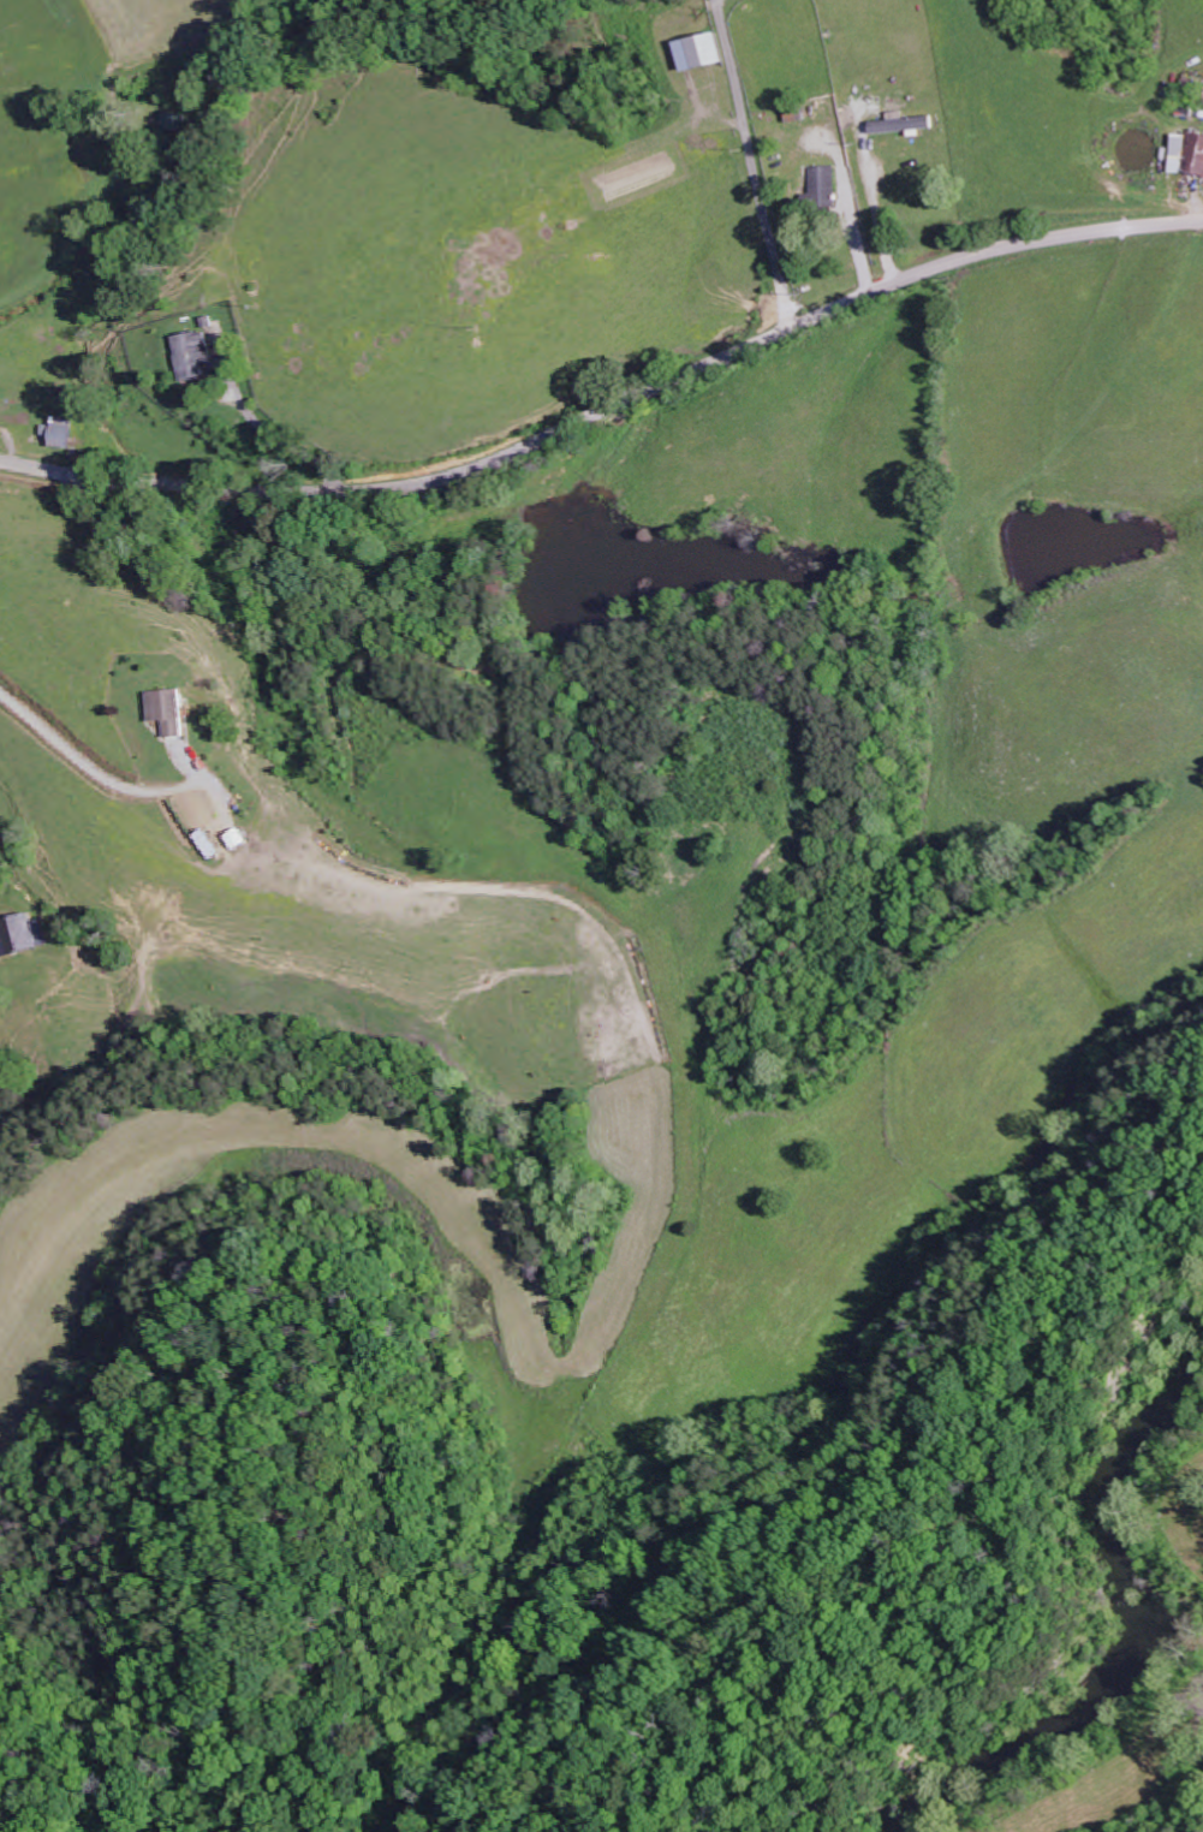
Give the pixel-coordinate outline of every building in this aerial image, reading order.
[(702,70),(731,63),(724,32),(695,40),(702,70)] [(934,130),(933,117),(904,117),(904,112),(890,112),(890,121),(873,122),(873,132),(934,130)] [(1174,134),(1173,174),(1202,175),(1202,135),(1174,134)] [(841,208),(839,166),(814,167),(816,209),(841,208)] [(214,332),(182,340),(192,385),(215,380),(213,370),(223,368),(214,332)] [(44,426),(44,437),(53,437),(53,448),(73,449),(74,419),(54,418),(54,427),(44,426)] [(154,724),(168,723),(169,738),(186,738),(184,691),(152,692),(154,724)] [(2,959),(48,947),(42,921),(33,922),(31,915),(0,923),(0,952),(2,959)]
